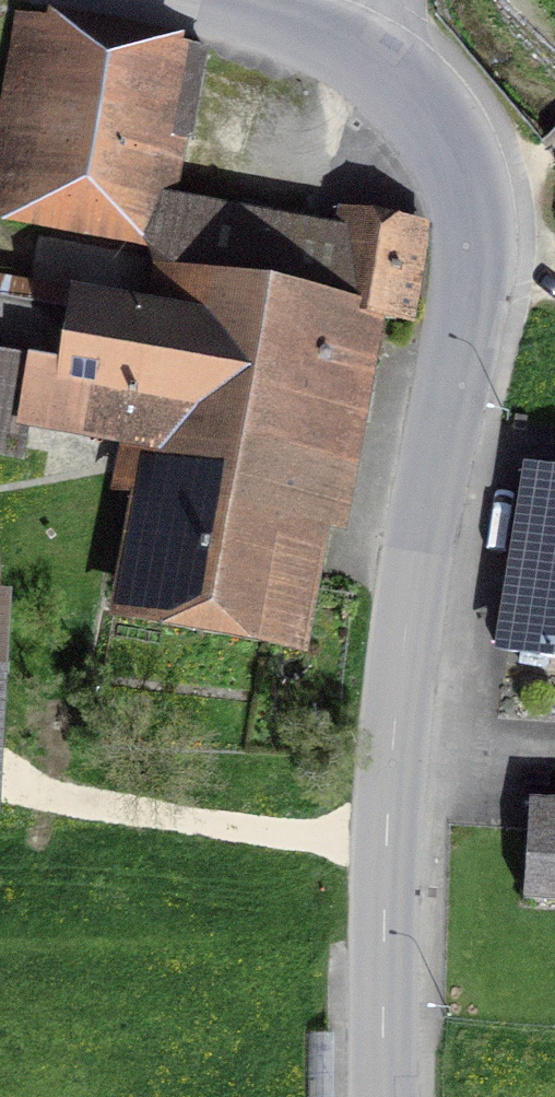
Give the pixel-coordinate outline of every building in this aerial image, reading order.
[(44,19),(14,186),(142,210),(173,42),(44,19)] [(356,234),(353,249),(341,314),(400,325),(415,245),(356,234)] [(279,639),(341,314),(353,249),(287,237),(275,297),(189,281),(180,331),(81,312),(69,380),(35,374),(25,427),(170,454),(140,613),(279,639)] [(25,427),(35,374),(0,367),(0,448),(17,451),(25,427)] [(521,469),(489,652),(554,663),(554,475),(521,469)] [(17,818),(29,600),(0,599),(0,817),(17,818)] [(535,803),(530,893),(554,895),(554,804),(535,803)]
